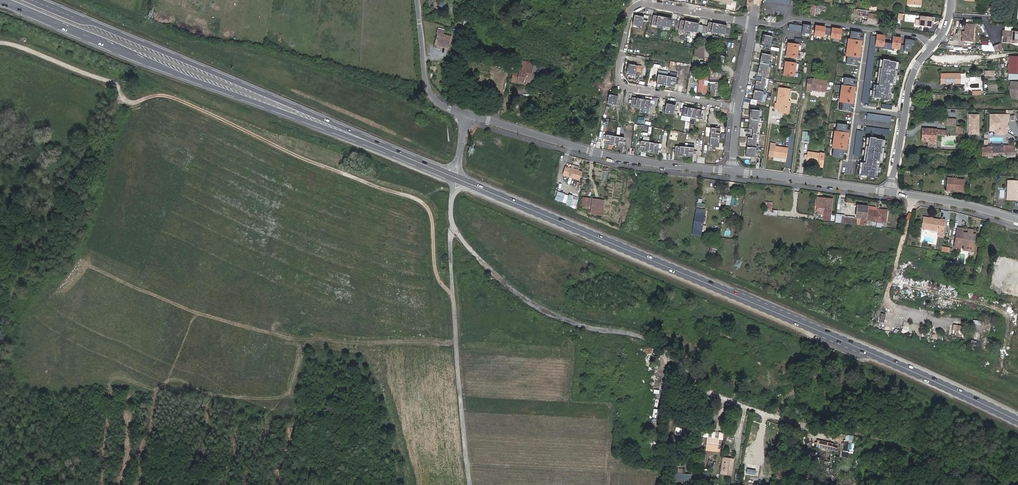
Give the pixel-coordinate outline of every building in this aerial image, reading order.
[(809,16),(821,17),(821,10),(826,11),(827,6),(811,4),(809,16)] [(868,16),(867,23),(878,25),(879,14),(869,13),(869,11),(857,9),(857,15),(863,16),(868,16)] [(644,16),(635,15),(633,24),(640,25),(639,28),(642,28),(644,16)] [(653,15),(652,24),(658,25),(658,28),(663,28),(663,26),(670,27),(672,18),(653,15)] [(934,18),(921,16),(920,26),(931,27),(932,22),(934,22),(934,18)] [(699,23),(680,20),(679,29),(686,30),(685,33),(690,33),(690,31),(697,32),(699,23)] [(708,22),(707,31),(725,35),(727,25),(708,22)] [(811,34),(812,25),(803,24),(801,35),(805,35),(805,33),(811,34)] [(963,36),(963,39),(975,40),(976,26),(966,25),(965,33),(965,36),(963,36)] [(816,26),(814,35),(824,37),(824,35),(831,36),(831,38),(840,39),(842,30),(816,26)] [(448,48),(451,35),(443,34),(444,29),(438,27),(434,45),(448,48)] [(862,38),(863,33),(851,31),(850,39),(849,39),(846,56),(847,56),(846,64),(858,66),(859,62),(860,62),(862,54),(858,53),(860,45),(863,46),(864,38),(862,38)] [(1004,31),(1003,41),(1013,41),(1017,42),(1017,32),(1004,31)] [(772,36),(763,34),(761,44),(773,46),(773,44),(771,43),(772,36)] [(876,36),(870,35),(861,103),(866,103),(876,36)] [(888,37),(877,35),(875,46),(880,47),(880,49),(894,51),(894,49),(899,49),(899,53),(904,53),(904,50),(911,51),(912,45),(914,45),(915,41),(905,39),(904,45),(900,45),(901,39),(893,37),(892,44),(887,43),(888,37)] [(799,45),(786,43),(786,46),(788,47),(787,53),(785,52),(784,56),(797,58),(799,45)] [(1000,44),(993,47),(995,51),(997,52),(1003,52),(1004,52),(1000,44)] [(699,45),(698,48),(695,47),(694,57),(708,58),(709,46),(699,45)] [(756,80),(752,99),(762,101),(763,94),(765,94),(766,90),(764,89),(769,67),(771,67),(772,62),(770,62),(771,55),(762,53),(758,72),(762,73),(761,81),(756,80)] [(1007,57),(1006,74),(1017,75),(1017,58),(1007,57)] [(899,62),(880,60),(876,85),(873,85),(871,98),(890,101),(893,84),(896,85),(899,62)] [(796,63),(784,61),(783,65),(785,65),(784,71),(782,71),(782,75),(794,76),(796,63)] [(635,75),(637,65),(634,64),(634,62),(632,62),(631,64),(628,63),(626,73),(635,75)] [(529,83),(532,69),(522,66),(520,73),(515,72),(512,82),(523,85),(523,81),(529,83)] [(708,94),(709,73),(699,72),(698,93),(708,94)] [(676,81),(677,77),(658,74),(657,78),(655,77),(655,80),(657,80),(656,83),(675,87),(675,84),(678,84),(678,82),(676,81)] [(855,84),(856,79),(844,77),(843,85),(842,85),(839,102),(840,102),(839,110),(851,112),(852,108),(854,108),(855,100),(851,99),(853,91),(856,92),(857,84),(855,84)] [(826,92),(827,81),(810,78),(808,90),(811,91),(811,90),(826,92)] [(784,105),(787,106),(790,89),(779,87),(776,104),(779,104),(778,113),(787,114),(788,110),(784,109),(784,105)] [(612,94),(609,94),(607,103),(616,105),(618,95),(615,95),(615,93),(613,92),(612,94)] [(650,103),(650,100),(632,97),(631,100),(629,99),(629,102),(631,102),(630,106),(649,109),(649,106),(652,106),(652,103),(650,103)] [(675,105),(666,103),(665,106),(663,105),(663,108),(665,108),(664,112),(674,114),(675,105)] [(680,111),(682,112),(681,116),(700,119),(701,115),(703,115),(703,113),(701,112),(702,109),(683,106),(683,109),(680,109),(680,111)] [(747,137),(745,156),(755,157),(756,150),(758,150),(758,145),(756,145),(758,122),(761,122),(761,118),(759,117),(760,110),(750,109),(748,128),(753,129),(752,137),(747,137)] [(891,117),(867,114),(866,120),(890,123),(891,117)] [(967,134),(978,135),(979,115),(968,114),(968,122),(969,122),(969,127),(968,127),(967,134)] [(1009,116),(990,115),(989,131),(990,132),(994,133),(996,130),(998,130),(998,136),(1003,136),(1006,133),(1007,123),(1008,122),(1009,116)] [(848,130),(849,125),(837,123),(835,131),(834,131),(832,148),(833,148),(832,156),(844,158),(845,154),(846,154),(848,146),(844,145),(845,137),(849,138),(850,130),(848,130)] [(715,128),(711,127),(709,146),(713,146),(713,149),(715,149),(716,147),(719,147),(720,128),(717,128),(718,126),(715,125),(715,128)] [(890,130),(866,127),(865,134),(889,136),(890,130)] [(946,130),(921,129),(920,141),(927,141),(927,146),(934,147),(935,142),(935,135),(945,135),(946,130)] [(863,131),(856,130),(853,155),(859,156),(863,131)] [(809,142),(810,132),(803,131),(802,141),(809,142)] [(624,137),(606,134),(605,138),(603,138),(603,140),(605,141),(604,144),(623,147),(623,144),(626,144),(626,141),(624,141),(624,137)] [(885,140),(866,137),(862,162),(860,162),(858,175),(877,178),(879,162),(882,162),(885,140)] [(659,143),(641,141),(640,144),(638,144),(637,147),(640,147),(639,150),(658,153),(658,150),(660,150),(661,148),(658,147),(659,143)] [(694,147),(675,146),(675,148),(673,148),(672,151),(675,151),(674,155),(693,157),(693,153),(695,153),(696,150),(693,150),(694,147)] [(786,158),(787,148),(774,146),(773,156),(786,158)] [(1017,157),(1017,147),(1007,147),(1007,146),(990,147),(990,148),(991,158),(1017,157)] [(806,162),(818,164),(820,154),(808,152),(806,162)] [(563,173),(575,178),(578,170),(566,166),(563,173)] [(951,190),(957,190),(957,192),(964,192),(965,181),(947,180),(946,191),(950,191),(951,190)] [(554,200),(562,202),(564,193),(557,191),(554,200)] [(562,204),(575,207),(577,199),(564,195),(562,204)] [(723,195),(723,200),(722,204),(734,206),(735,197),(723,195)] [(589,208),(590,198),(582,197),(581,207),(589,208)] [(830,213),(831,201),(822,200),(822,198),(817,198),(816,207),(821,208),(820,215),(829,216),(830,213)] [(593,200),(591,211),(602,213),(603,201),(593,200)] [(765,201),(764,215),(777,216),(777,210),(772,209),(772,202),(765,201)] [(865,221),(885,224),(886,211),(878,210),(877,213),(866,211),(866,209),(856,208),(855,218),(865,219),(865,221)] [(943,221),(921,218),(919,228),(936,231),(942,232),(943,221)] [(959,241),(969,242),(971,234),(961,232),(955,231),(954,240),(959,241)] [(901,333),(908,335),(910,326),(902,324),(901,333)] [(962,337),(963,325),(952,324),(951,336),(962,337)] [(923,336),(924,329),(915,328),(915,336),(923,336)] [(843,452),(852,452),(854,435),(844,435),(843,452)] [(718,452),(719,437),(706,436),(705,451),(718,452)] [(653,437),(648,444),(654,447),(658,441),(653,437)] [(818,440),(817,444),(820,444),(819,449),(837,452),(838,444),(818,440)] [(722,457),(720,475),(732,476),(734,458),(722,457)]
